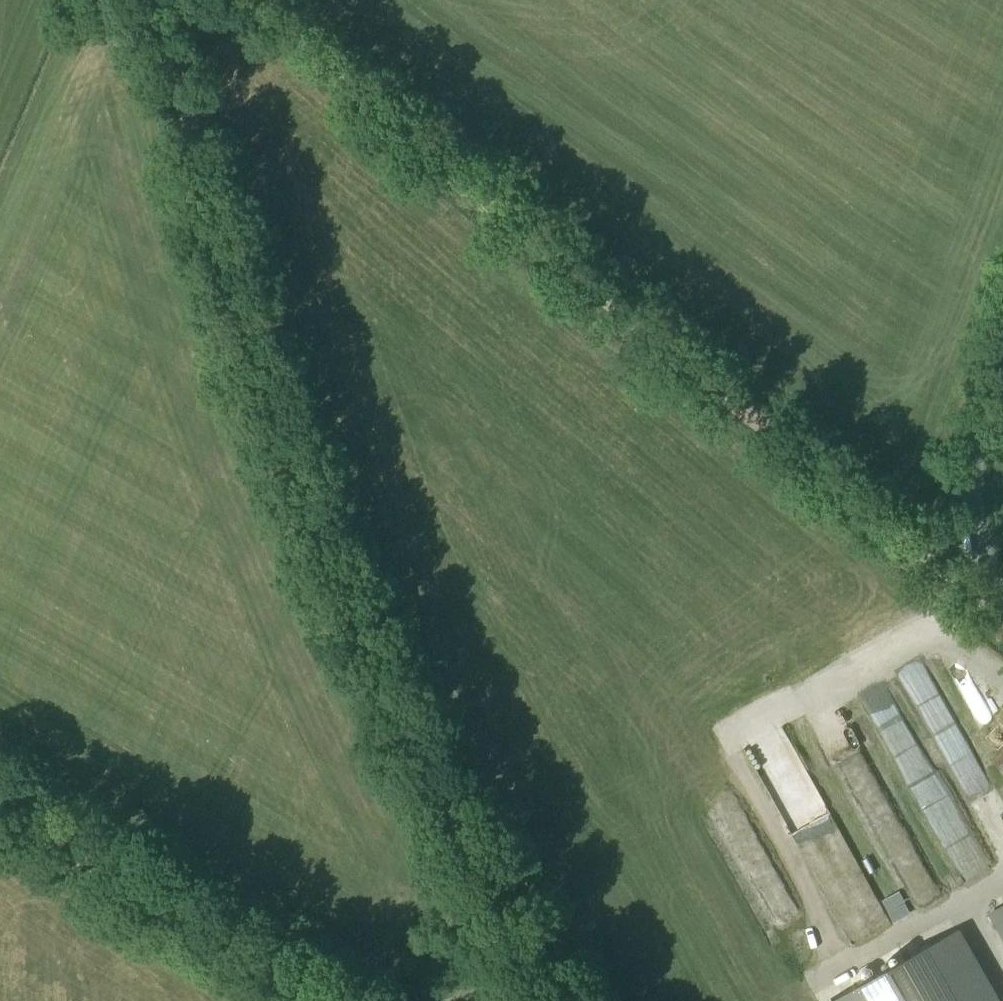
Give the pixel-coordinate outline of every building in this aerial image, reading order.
[(954,672),(942,679),(954,699),(965,693),(954,672)] [(992,759),(1002,771),(1002,749),(992,759)] [(990,916),(1002,938),(1002,909),(990,916)] [(955,926),(823,1000),(998,1000),(955,926)]
